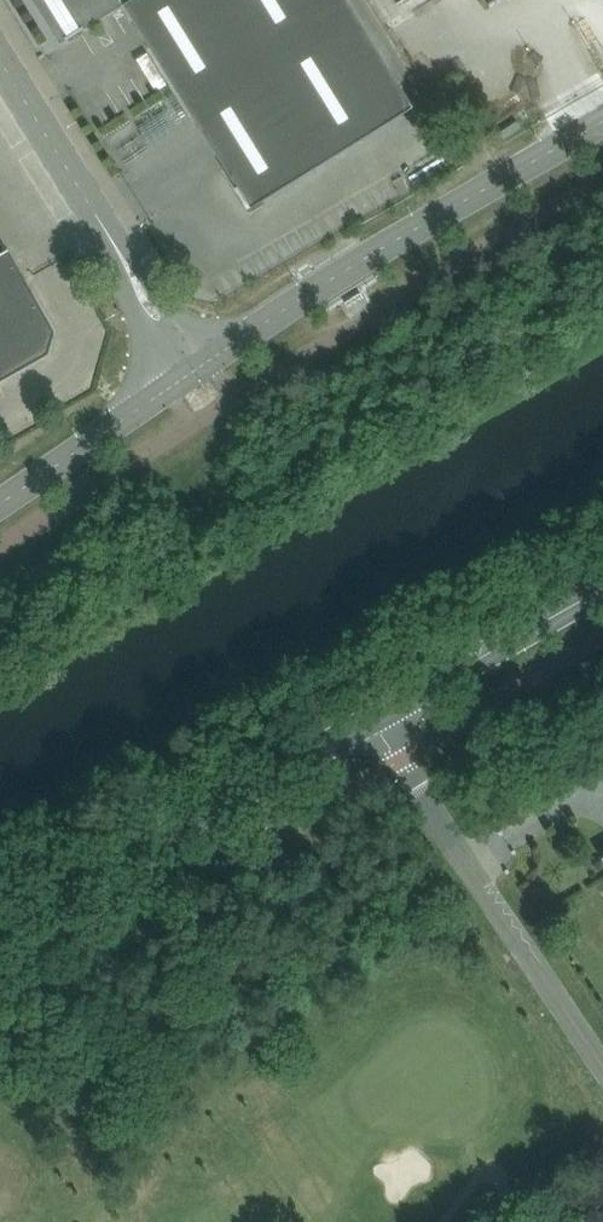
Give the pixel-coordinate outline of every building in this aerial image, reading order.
[(62,43),(108,14),(121,6),(124,4),(238,188),(237,189),(249,209),(250,208),(251,210),(414,108),(348,0),(36,0),(62,43)] [(47,353),(53,332),(8,252),(7,252),(0,239),(0,380),(47,353)]
